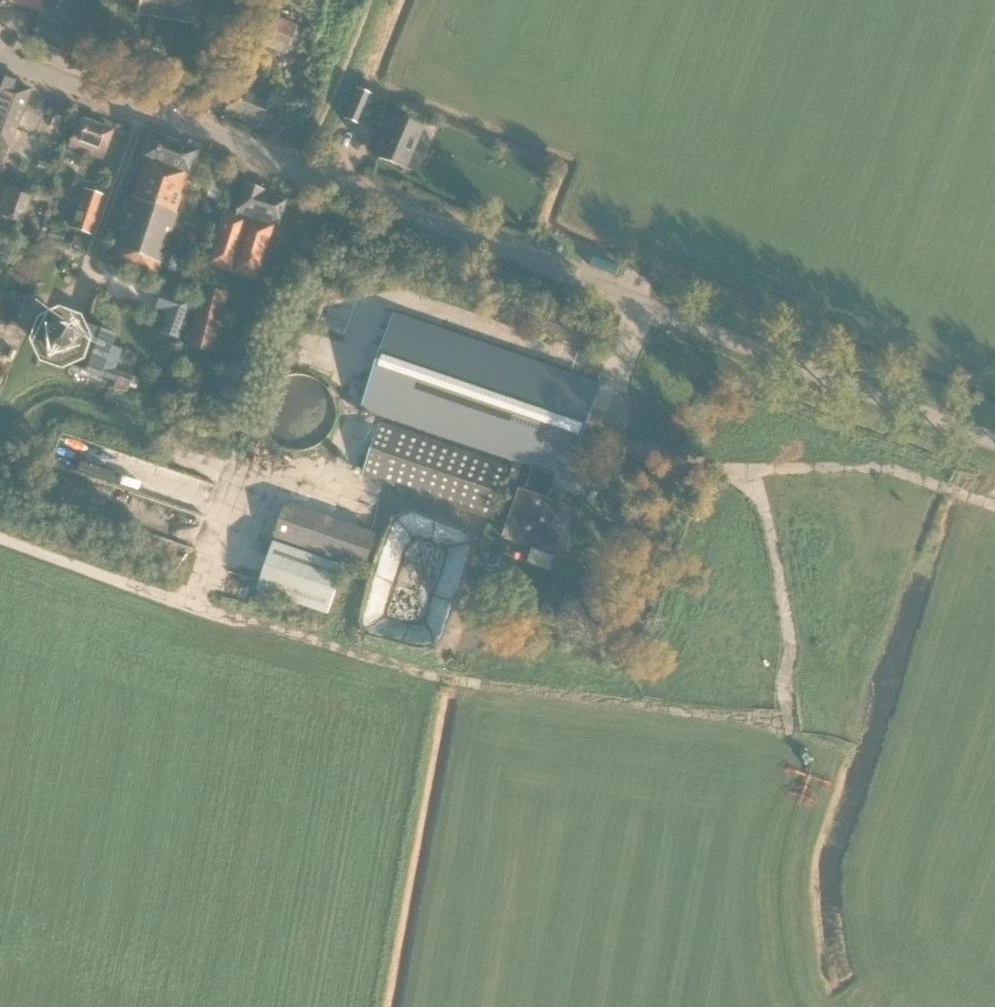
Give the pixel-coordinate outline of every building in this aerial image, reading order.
[(34,8),(37,0),(7,0),(34,8)] [(34,8),(67,19),(73,0),(37,0),(34,8)] [(128,1),(139,1),(137,13),(195,23),(197,26),(200,23),(197,21),(200,0),(128,0),(128,1)] [(262,45),(286,54),(297,26),(273,17),(262,45)] [(259,121),(272,90),(239,76),(226,107),(259,121)] [(5,158),(31,90),(0,78),(0,164),(2,165),(5,158)] [(372,95),(356,88),(343,118),(359,125),(372,95)] [(405,167),(409,158),(422,128),(393,116),(397,104),(386,100),(377,122),(388,126),(376,155),(405,167)] [(103,159),(103,158),(113,130),(79,118),(68,146),(103,159)] [(190,176),(196,158),(199,150),(149,132),(140,158),(145,160),(133,197),(127,195),(106,257),(157,275),(177,212),(175,212),(187,175),(190,176)] [(0,196),(0,225),(3,227),(6,218),(22,223),(32,194),(4,185),(0,196)] [(210,185),(206,196),(219,201),(223,190),(210,185)] [(279,224),(280,219),(286,201),(261,194),(262,191),(245,186),(236,214),(223,210),(206,264),(256,280),(275,223),(279,224)] [(41,188),(37,199),(48,203),(52,191),(41,188)] [(106,195),(84,188),(70,228),(92,235),(106,195)] [(82,248),(85,239),(74,236),(71,244),(82,248)] [(228,294),(202,287),(187,347),(213,354),(228,294)] [(165,313),(159,332),(178,339),(191,300),(161,290),(154,309),(165,313)] [(569,479),(602,384),(395,313),(363,408),(516,461),(505,492),(513,495),(524,463),(534,467),(525,491),(521,489),(505,537),(533,547),(528,562),(555,572),(560,556),(569,532),(577,509),(549,499),(557,475),(569,479)] [(73,353),(78,339),(72,326),(58,320),(44,327),(39,340),(46,354),(60,359),(73,353)] [(114,372),(120,355),(108,351),(114,334),(85,324),(70,366),(99,376),(102,368),(114,372)] [(133,375),(120,371),(116,383),(129,387),(133,375)] [(283,378),(278,381),(273,385),(269,389),(266,394),(263,400),(262,405),(261,411),(261,417),(263,423),(265,429),(268,434),(272,439),(276,443),(281,446),(287,449),(292,450),(298,451),(305,450),(310,449),(316,447),(321,444),(326,440),(330,436),(333,431),(336,425),(337,419),(338,413),(337,407),(336,401),(334,396),(331,390),(327,386),(323,382),(318,379),(312,376),(306,375),(300,374),(294,374),(288,375),(283,378)] [(491,517),(508,467),(381,423),(363,474),(491,517)] [(276,538),(280,540),(364,568),(376,533),(288,503),(276,538)] [(258,589),(280,596),(329,613),(345,566),(274,542),(258,589)]
